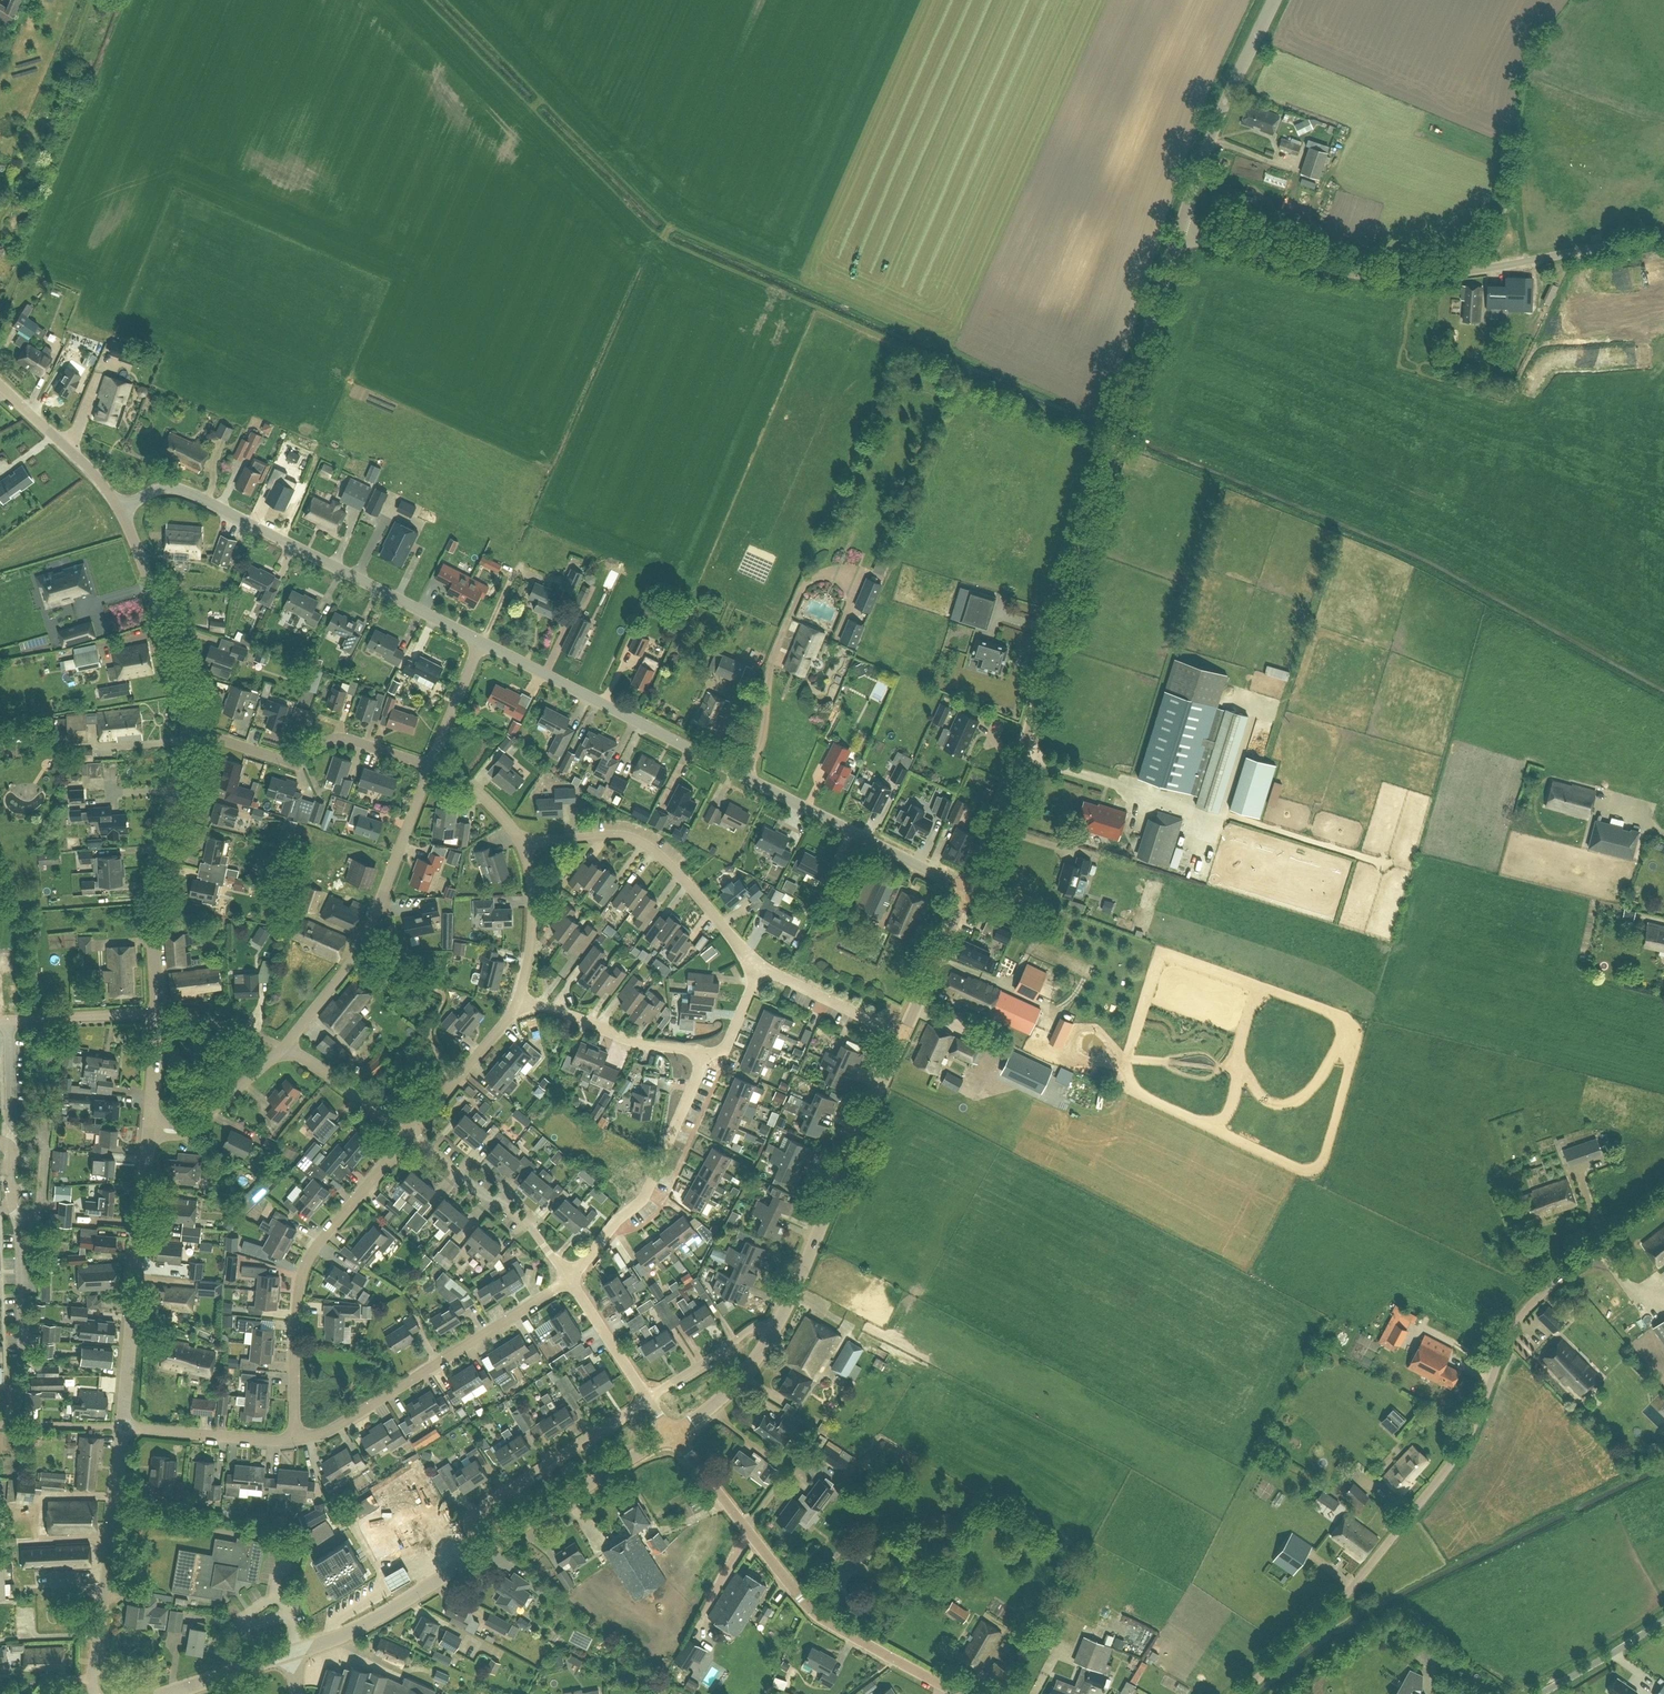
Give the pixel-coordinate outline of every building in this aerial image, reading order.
[(6,7),(6,8),(0,4),(0,20),(7,25),(14,14),(20,0),(9,0),(6,7)] [(1281,117),(1250,105),(1243,123),(1254,127),(1256,124),(1262,127),(1261,130),(1273,135),(1281,117)] [(1304,126),(1307,133),(1315,129),(1311,122),(1304,126)] [(1301,142),(1283,135),(1278,148),(1296,155),(1301,142)] [(1327,153),(1309,147),(1301,172),(1319,178),(1324,163),(1327,164),(1329,158),(1326,157),(1327,153)] [(1532,278),(1507,277),(1507,285),(1488,284),(1487,309),(1524,310),(1524,300),(1532,300),(1532,278)] [(1482,287),(1463,285),(1461,300),(1465,300),(1463,321),(1479,322),(1482,287)] [(31,308),(25,304),(11,326),(17,329),(15,332),(26,340),(28,337),(37,337),(40,339),(44,332),(36,326),(37,324),(25,317),(31,308)] [(61,338),(64,332),(57,329),(54,334),(61,338)] [(73,334),(69,346),(77,349),(82,336),(73,334)] [(16,361),(30,370),(43,349),(42,349),(41,351),(27,343),(16,361)] [(43,349),(30,370),(39,375),(50,358),(48,356),(51,352),(50,352),(52,349),(45,345),(42,349),(43,349)] [(80,376),(66,367),(53,388),(67,397),(72,389),(73,390),(78,380),(80,376)] [(130,384),(104,376),(97,397),(100,398),(93,418),(117,426),(125,404),(123,404),(130,384)] [(233,429),(221,422),(215,434),(227,440),(233,429)] [(260,436),(251,431),(246,442),(248,442),(241,455),(249,459),(260,436)] [(192,443),(170,432),(161,451),(179,459),(178,462),(184,465),(184,466),(198,472),(209,449),(193,441),(192,443)] [(270,466),(254,458),(249,469),(246,467),(236,487),(237,487),(236,488),(236,489),(241,491),(242,491),(243,490),(250,493),(257,478),(262,481),(270,466)] [(292,470),(275,461),(270,471),(288,479),(292,470)] [(14,473),(10,475),(9,475),(0,482),(0,501),(2,503),(10,497),(8,495),(18,488),(19,490),(32,481),(21,466),(13,472),(14,473)] [(373,482),(381,484),(385,468),(377,466),(373,482)] [(283,480),(275,476),(270,488),(271,489),(265,500),(279,507),(287,489),(280,486),(283,480)] [(372,488),(351,478),(340,500),(361,510),(372,488)] [(376,488),(365,510),(377,516),(388,494),(376,488)] [(333,498),(330,505),(313,497),(305,514),(322,523),(321,527),(335,534),(345,513),(339,510),(343,503),(333,498)] [(401,498),(395,514),(406,518),(412,503),(401,498)] [(424,519),(429,505),(416,500),(411,514),(424,519)] [(402,566),(409,550),(413,542),(419,532),(396,521),(395,523),(392,529),(387,540),(388,540),(380,555),(402,566)] [(204,527),(167,524),(165,555),(174,556),(173,559),(189,561),(189,557),(201,558),(204,527)] [(237,541),(221,534),(211,560),(227,567),(237,541)] [(456,553),(460,544),(456,542),(451,551),(456,553)] [(501,563),(483,554),(478,563),(496,572),(501,563)] [(94,594),(84,562),(64,568),(65,570),(54,573),(53,570),(36,576),(39,586),(45,584),(49,598),(78,590),(81,598),(94,594)] [(448,592),(460,599),(472,577),(444,562),(436,578),(451,586),(448,592)] [(265,572),(251,565),(243,580),(263,590),(258,599),(269,605),(278,589),(270,585),(275,576),(265,571),(265,572)] [(583,574),(571,569),(563,588),(574,593),(583,574)] [(849,591),(855,593),(860,577),(854,575),(849,591)] [(483,598),(486,592),(489,586),(472,577),(460,599),(461,599),(475,606),(480,596),(483,598)] [(882,584),(866,578),(854,606),(870,613),(882,584)] [(552,590),(537,583),(530,597),(539,601),(535,610),(553,618),(559,604),(548,599),(552,590)] [(590,588),(584,585),(571,613),(578,616),(590,588)] [(996,597),(969,589),(959,621),(986,629),(996,597)] [(308,597),(293,590),(285,606),(308,617),(306,622),(314,626),(320,613),(313,610),(318,601),(308,596),(308,597)] [(356,623),(336,612),(328,627),(346,636),(340,648),(351,654),(361,635),(352,631),(356,623)] [(592,622),(579,616),(576,622),(575,622),(562,648),(579,657),(586,643),(583,641),(592,622)] [(865,625),(849,618),(840,640),(856,646),(865,625)] [(91,620),(60,630),(64,645),(95,636),(91,620)] [(826,631),(803,621),(784,667),(804,676),(813,655),(815,656),(826,631)] [(391,637),(375,629),(367,645),(386,655),(385,658),(398,665),(404,652),(395,648),(399,639),(392,636),(391,637)] [(650,639),(636,633),(628,649),(641,656),(650,639)] [(1007,648),(977,638),(971,656),(979,659),(977,666),(978,666),(978,669),(986,672),(987,669),(1000,673),(1007,648)] [(101,666),(97,643),(73,648),(77,671),(101,666)] [(154,672),(148,643),(114,650),(119,678),(154,672)] [(213,664),(210,672),(230,678),(236,658),(243,660),(247,649),(234,645),(232,652),(211,645),(206,662),(213,664)] [(267,653),(258,650),(256,656),(265,659),(267,653)] [(711,673),(742,684),(750,664),(718,653),(711,673)] [(659,661),(646,655),(642,663),(632,683),(646,689),(655,670),(659,661)] [(322,660),(309,656),(307,663),(320,667),(322,660)] [(443,667),(421,656),(417,664),(409,660),(403,671),(406,673),(403,677),(412,681),(416,673),(435,683),(443,667)] [(1226,674),(1174,658),(1138,777),(1199,796),(1196,805),(1218,812),(1248,716),(1226,709),(1225,709),(1217,707),(1226,674)] [(399,682),(393,679),(388,691),(394,694),(399,682)] [(357,683),(351,680),(348,688),(334,683),(327,705),(341,709),(347,692),(354,694),(357,683)] [(272,684),(265,681),(261,695),(267,697),(272,684)] [(131,693),(129,683),(98,688),(100,698),(131,693)] [(259,693),(232,684),(230,691),(231,691),(224,711),(243,717),(245,710),(244,710),(249,697),(257,700),(259,693)] [(510,692),(496,684),(488,699),(506,709),(505,711),(520,719),(526,708),(517,703),(521,695),(511,690),(510,692)] [(729,701),(708,691),(696,719),(717,729),(723,716),(720,715),(724,707),(726,708),(729,701)] [(385,695),(378,692),(376,699),(363,694),(356,715),(370,719),(375,704),(381,706),(385,695)] [(263,713),(269,715),(266,725),(281,730),(287,712),(289,706),(268,699),(263,713)] [(395,702),(388,699),(383,713),(390,715),(387,725),(397,728),(397,727),(413,732),(418,716),(393,708),(395,702)] [(940,703),(932,722),(942,726),(950,708),(940,703)] [(570,718),(546,706),(538,722),(558,732),(550,749),(561,755),(573,730),(566,726),(570,718)] [(144,738),(140,708),(98,712),(101,740),(118,738),(118,740),(144,738)] [(978,721),(958,712),(951,729),(952,730),(944,748),(961,756),(969,738),(971,738),(978,721)] [(87,733),(86,713),(67,714),(67,719),(59,719),(60,735),(87,733)] [(518,736),(525,725),(517,721),(511,732),(518,736)] [(542,725),(539,730),(553,737),(556,732),(542,725)] [(593,757),(603,738),(590,731),(584,743),(582,742),(576,755),(583,759),(586,754),(593,757)] [(607,740),(603,738),(593,757),(601,761),(595,773),(609,781),(619,761),(611,757),(618,743),(608,738),(607,740)] [(512,753),(518,743),(513,739),(506,749),(512,753)] [(850,750),(835,743),(823,766),(831,771),(826,782),(840,789),(851,768),(843,764),(850,750)] [(514,762),(503,753),(495,764),(501,769),(493,778),(500,784),(501,783),(512,793),(517,786),(517,787),(524,779),(510,768),(514,762)] [(654,761),(642,754),(632,774),(644,780),(644,779),(660,787),(667,774),(665,773),(667,769),(659,765),(658,767),(653,764),(654,761)] [(351,761),(335,755),(327,777),(337,780),(334,789),(348,794),(352,780),(346,778),(351,761)] [(574,758),(566,755),(559,768),(567,772),(574,758)] [(1246,756),(1230,809),(1259,817),(1275,765),(1246,756)] [(243,765),(222,758),(217,774),(223,776),(220,785),(228,787),(225,798),(249,805),(254,790),(237,785),(243,765)] [(908,769),(897,764),(890,778),(901,784),(908,769)] [(397,779),(365,768),(360,784),(359,783),(357,789),(367,792),(369,787),(392,795),(397,779)] [(1544,769),(1537,794),(1557,799),(1557,800),(1580,807),(1588,779),(1564,773),(1563,774),(1544,769)] [(628,781),(614,775),(609,786),(622,793),(628,781)] [(268,795),(266,802),(278,806),(281,799),(286,801),(282,813),(295,817),(302,794),(295,792),(298,782),(288,779),(287,781),(273,777),(267,794),(268,795)] [(876,781),(865,804),(883,812),(894,790),(876,781)] [(680,782),(668,807),(675,810),(676,809),(689,816),(696,802),(689,799),(694,789),(680,782)] [(569,789),(569,788),(556,789),(557,798),(537,799),(538,816),(555,815),(555,816),(563,815),(562,802),(576,801),(575,789),(569,789)] [(84,800),(84,789),(69,790),(70,801),(84,800)] [(621,797),(616,794),(613,801),(618,803),(621,797)] [(942,798),(937,796),(931,811),(936,813),(936,814),(945,818),(952,800),(943,796),(942,798)] [(967,802),(957,798),(948,819),(957,823),(967,802)] [(1098,805),(1084,801),(1078,818),(1084,820),(1083,822),(1087,823),(1085,829),(1118,840),(1127,812),(1098,803),(1098,805)] [(231,806),(217,802),(212,819),(233,826),(238,809),(230,807),(231,806)] [(741,807),(730,802),(725,812),(719,809),(720,808),(712,804),(704,819),(712,823),(713,820),(720,824),(722,819),(737,826),(737,825),(743,828),(749,814),(740,809),(741,807)] [(925,811),(912,804),(907,813),(901,809),(896,819),(903,822),(899,830),(912,837),(916,829),(926,834),(933,821),(923,816),(925,811)] [(368,809),(355,805),(349,822),(356,825),(354,831),(377,838),(383,821),(366,816),(368,809)] [(113,814),(112,806),(90,807),(90,811),(82,812),(81,809),(71,810),(72,820),(90,818),(91,821),(102,820),(103,833),(111,833),(111,837),(120,837),(119,832),(128,831),(127,813),(113,814)] [(457,810),(437,807),(436,816),(438,816),(435,833),(445,834),(445,835),(453,837),(454,836),(459,837),(458,843),(467,844),(470,823),(461,822),(461,823),(455,822),(457,810)] [(323,811),(314,808),(310,820),(319,823),(323,811)] [(669,815),(657,809),(650,823),(648,822),(661,829),(669,815)] [(1183,819),(1158,811),(1155,820),(1154,821),(1155,821),(1144,858),(1168,866),(1183,819)] [(149,824),(149,812),(138,812),(138,824),(149,824)] [(1631,821),(1629,827),(1638,830),(1640,824),(1631,821)] [(1634,832),(1596,823),(1591,846),(1628,855),(1634,832)] [(779,833),(765,826),(756,844),(776,854),(773,859),(785,865),(791,853),(782,848),(788,837),(779,832),(779,833)] [(975,835),(957,827),(949,844),(948,844),(943,856),(961,864),(975,835)] [(213,871),(226,874),(232,875),(233,869),(228,868),(230,856),(222,854),(225,839),(210,836),(205,858),(216,861),(213,871)] [(480,865),(486,883),(509,875),(505,861),(506,861),(503,851),(493,854),(491,847),(476,852),(480,865)] [(94,861),(94,871),(123,869),(122,854),(99,856),(99,857),(94,857),(93,850),(81,851),(82,862),(94,861)] [(445,858),(431,852),(428,862),(419,858),(416,866),(417,867),(411,883),(428,889),(436,869),(440,871),(445,858)] [(461,865),(464,853),(456,852),(454,864),(461,865)] [(805,876),(807,872),(820,878),(819,881),(827,886),(833,875),(825,871),(829,862),(820,858),(819,859),(806,852),(801,860),(797,858),(791,869),(805,876)] [(1064,890),(1063,895),(1071,897),(1073,892),(1074,893),(1080,872),(1086,873),(1090,860),(1078,856),(1075,866),(1064,862),(1061,873),(1062,874),(1058,888),(1064,890)] [(352,858),(345,879),(374,888),(381,867),(352,858)] [(604,870),(604,869),(594,862),(583,876),(577,872),(569,883),(578,890),(583,884),(590,889),(592,886),(604,870)] [(606,867),(604,869),(604,870),(592,886),(599,891),(594,898),(604,905),(612,893),(607,889),(617,875),(606,867)] [(123,869),(94,871),(100,871),(101,880),(83,881),(84,892),(96,891),(95,885),(101,884),(101,885),(124,883),(123,869)] [(226,874),(213,871),(211,882),(194,878),(191,894),(204,897),(203,902),(217,905),(221,885),(224,885),(226,874)] [(890,876),(879,871),(875,879),(867,876),(854,906),(862,910),(862,909),(880,917),(883,911),(884,911),(897,883),(889,879),(890,876)] [(237,879),(237,891),(248,891),(249,879),(237,879)] [(724,892),(721,894),(732,907),(747,894),(753,901),(763,893),(756,884),(749,890),(740,879),(734,884),(732,881),(722,889),(724,892)] [(627,903),(633,908),(634,908),(646,892),(647,892),(649,889),(637,881),(627,895),(621,891),(612,902),(622,909),(627,903)] [(321,890),(304,884),(297,903),(303,905),(302,908),(313,912),(321,890)] [(451,886),(447,896),(454,899),(458,889),(451,886)] [(785,893),(773,887),(767,897),(775,901),(777,896),(782,898),(785,893)] [(926,901),(902,891),(886,928),(906,937),(915,917),(919,918),(926,901)] [(657,900),(647,892),(646,892),(634,908),(633,908),(631,910),(639,916),(634,922),(644,930),(652,919),(646,914),(657,900)] [(1085,904),(1088,896),(1077,893),(1074,902),(1085,904)] [(344,900),(330,894),(322,915),(355,929),(365,905),(353,899),(349,905),(343,902),(344,900)] [(762,901),(759,897),(750,904),(755,910),(759,907),(762,901)] [(494,909),(494,900),(475,901),(476,916),(485,916),(486,929),(503,928),(503,926),(513,925),(512,908),(494,909)] [(1105,900),(1101,911),(1111,913),(1114,903),(1105,900)] [(440,914),(437,902),(423,905),(424,913),(421,913),(421,914),(405,918),(408,935),(435,930),(432,916),(440,914)] [(779,907),(771,902),(763,917),(771,922),(766,930),(789,942),(798,926),(791,922),(794,917),(779,908),(779,907)] [(553,934),(564,942),(576,925),(577,926),(579,923),(571,917),(576,910),(567,904),(557,916),(564,920),(553,934)] [(768,907),(762,904),(757,914),(763,917),(768,907)] [(819,910),(812,907),(808,915),(815,918),(819,910)] [(667,941),(667,942),(679,925),(680,925),(681,923),(680,922),(682,920),(673,913),(671,915),(670,915),(659,929),(654,925),(645,936),(654,943),(660,936),(667,941)] [(348,937),(300,917),(294,936),(315,945),(313,947),(315,951),(339,960),(348,937)] [(1648,921),(1642,945),(1663,951),(1663,925),(1648,921)] [(1013,930),(999,923),(992,938),(1006,944),(1013,930)] [(456,935),(455,924),(446,924),(446,936),(456,935)] [(576,925),(564,942),(562,945),(573,953),(584,938),(590,942),(598,931),(588,924),(583,930),(577,926),(576,925)] [(667,942),(667,941),(665,944),(672,950),(667,956),(677,964),(686,952),(680,948),(690,933),(680,925),(679,925),(667,942)] [(195,936),(195,932),(166,934),(168,966),(188,965),(192,965),(191,950),(186,951),(186,944),(196,943),(195,939),(198,939),(197,936),(195,936)] [(707,934),(703,938),(709,946),(713,942),(707,934)] [(92,952),(92,936),(80,937),(81,952),(92,952)] [(990,951),(966,940),(965,942),(963,942),(960,948),(962,949),(961,951),(958,957),(983,968),(990,951)] [(458,942),(456,954),(467,955),(469,944),(458,942)] [(136,966),(135,946),(108,947),(109,975),(111,975),(111,996),(134,995),(133,966),(136,966)] [(582,976),(593,983),(605,967),(607,965),(600,960),(605,953),(595,946),(587,957),(579,967),(585,971),(582,976)] [(497,988),(504,962),(496,959),(498,951),(484,947),(480,960),(485,962),(479,983),(497,988)] [(706,950),(701,954),(706,960),(711,956),(706,950)] [(270,982),(273,960),(264,960),(260,973),(236,974),(237,996),(260,995),(260,982),(270,982)] [(1047,973),(1027,963),(1014,990),(1034,1000),(1047,973)] [(605,967),(593,983),(591,986),(602,994),(612,981),(618,985),(626,973),(616,966),(612,972),(605,967)] [(222,988),(220,968),(210,969),(210,968),(170,973),(174,999),(196,996),(197,992),(197,991),(222,988)] [(695,984),(694,993),(695,993),(714,995),(718,996),(719,982),(702,980),(703,973),(688,971),(687,983),(695,984)] [(967,978),(952,971),(943,990),(965,1000),(964,1003),(1030,1033),(1041,1008),(974,978),(973,978),(968,976),(967,978)] [(643,996),(644,996),(646,993),(639,988),(643,981),(634,974),(626,986),(631,990),(621,1004),(631,1012),(632,1012),(643,996)] [(371,995),(354,980),(336,1001),(334,999),(319,1017),(339,1033),(356,1048),(372,1028),(361,1018),(363,1015),(358,1011),(371,995)] [(631,1012),(629,1015),(641,1023),(651,1008),(657,1013),(665,1001),(649,989),(646,993),(644,996),(643,996),(632,1012),(631,1012)] [(695,993),(694,993),(691,992),(690,1002),(682,1001),(680,1019),(694,1020),(695,1014),(696,1007),(713,1009),(714,995),(695,993)] [(483,1014),(469,1002),(458,1016),(453,1012),(443,1023),(452,1031),(458,1024),(469,1034),(474,1028),(473,1027),(483,1014)] [(779,1032),(779,1031),(783,1022),(792,1026),(794,1021),(765,1009),(759,1023),(779,1032)] [(1073,1023),(1060,1017),(1049,1042),(1062,1048),(1073,1023)] [(779,1032),(759,1023),(753,1037),(773,1046),(777,1036),(786,1040),(788,1035),(779,1031),(779,1032)] [(953,1035),(929,1023),(920,1041),(923,1042),(914,1062),(937,1073),(942,1063),(940,1062),(945,1053),(947,1054),(949,1050),(976,1063),(983,1049),(953,1035)] [(812,1031),(806,1028),(800,1040),(807,1043),(812,1031)] [(351,1054),(326,1034),(317,1046),(341,1066),(351,1054)] [(753,1037),(747,1051),(767,1060),(771,1050),(780,1054),(782,1050),(773,1046),(753,1037)] [(504,1056),(520,1069),(528,1060),(533,1065),(542,1054),(527,1041),(522,1047),(515,1042),(504,1056)] [(586,1068),(594,1047),(581,1041),(574,1058),(568,1055),(563,1067),(574,1072),(577,1064),(586,1068)] [(827,1051),(824,1058),(845,1067),(848,1061),(858,1066),(864,1053),(842,1044),(837,1055),(827,1051)] [(608,1053),(594,1047),(586,1068),(581,1078),(590,1082),(611,1090),(615,1081),(606,1077),(608,1071),(601,1069),(608,1053)] [(798,1048),(794,1055),(786,1051),(784,1055),(801,1062),(806,1051),(798,1048)] [(1052,1067),(1012,1048),(1002,1068),(1042,1087),(1052,1067)] [(54,1051),(47,1049),(45,1061),(52,1062),(54,1051)] [(808,1056),(818,1059),(820,1051),(810,1049),(808,1056)] [(385,1053),(383,1051),(364,1068),(371,1077),(391,1060),(385,1053)] [(767,1060),(747,1051),(741,1066),(761,1074),(765,1064),(774,1068),(776,1063),(767,1060)] [(96,1091),(101,1057),(86,1054),(84,1067),(91,1068),(89,1083),(91,1084),(90,1090),(96,1091)] [(520,1069),(504,1056),(492,1069),(486,1077),(491,1081),(487,1086),(500,1097),(506,1090),(509,1093),(518,1083),(512,1078),(520,1069)] [(96,1091),(100,1091),(110,1093),(112,1081),(105,1080),(107,1071),(115,1072),(116,1059),(101,1057),(96,1091)] [(842,1074),(845,1067),(824,1058),(821,1065),(831,1069),(825,1081),(847,1091),(853,1078),(842,1074)] [(636,1063),(622,1091),(631,1096),(645,1068),(636,1063)] [(963,1080),(948,1071),(941,1083),(956,1092),(963,1080)] [(673,1091),(675,1078),(654,1074),(652,1082),(665,1084),(664,1090),(673,1091)] [(72,1078),(65,1077),(63,1091),(77,1092),(77,1089),(71,1088),(72,1078)] [(736,1077),(730,1091),(750,1100),(750,1099),(754,1090),(763,1094),(765,1089),(736,1077)] [(301,1091),(287,1079),(275,1093),(274,1093),(268,1099),(275,1105),(268,1113),(279,1123),(288,1111),(286,1109),(301,1091)] [(657,1084),(643,1082),(641,1092),(635,1091),(634,1099),(636,1100),(633,1115),(650,1118),(653,1102),(655,1102),(657,1084)] [(474,1085),(468,1089),(472,1098),(479,1094),(474,1085)] [(536,1094),(543,1099),(549,1089),(542,1085),(536,1094)] [(730,1091),(724,1105),(744,1114),(748,1104),(757,1108),(759,1103),(750,1099),(750,1100),(730,1091)] [(789,1101),(820,1115),(823,1109),(833,1113),(839,1101),(837,1100),(840,1094),(832,1091),(829,1097),(817,1091),(812,1103),(792,1094),(789,1101)] [(91,1094),(74,1092),(73,1101),(90,1103),(91,1094)] [(106,1100),(95,1099),(93,1113),(104,1114),(104,1115),(118,1116),(119,1101),(106,1099),(106,1100)] [(820,1115),(789,1101),(786,1100),(783,1107),(805,1117),(800,1128),(822,1138),(827,1126),(817,1122),(820,1115)] [(337,1114),(323,1102),(306,1122),(320,1133),(317,1135),(324,1141),(336,1127),(331,1122),(337,1114)] [(606,1106),(599,1102),(591,1114),(598,1118),(606,1106)] [(453,1128),(464,1137),(476,1123),(482,1116),(477,1112),(471,1119),(466,1114),(472,1107),(466,1103),(455,1117),(459,1121),(453,1128)] [(744,1114),(724,1105),(718,1119),(738,1128),(738,1127),(742,1118),(751,1122),(753,1118),(744,1114)] [(266,1124),(276,1132),(280,1127),(270,1119),(266,1124)] [(747,1131),(738,1127),(738,1128),(718,1119),(712,1133),(731,1142),(736,1132),(745,1136),(747,1131)] [(101,1123),(85,1122),(85,1131),(97,1132),(96,1135),(99,1135),(99,1143),(94,1142),(94,1151),(106,1152),(107,1144),(115,1145),(117,1129),(103,1128),(103,1129),(101,1129),(101,1123)] [(487,1144),(497,1131),(499,1128),(494,1123),(487,1132),(476,1123),(464,1137),(475,1146),(481,1139),(487,1144)] [(253,1140),(231,1130),(224,1146),(246,1156),(253,1140)] [(372,1142),(358,1131),(344,1148),(339,1144),(322,1165),(341,1181),(349,1172),(340,1165),(346,1158),(354,1165),(363,1155),(362,1154),(372,1142)] [(514,1145),(497,1131),(487,1144),(493,1149),(487,1156),(497,1165),(514,1145)] [(547,1137),(535,1147),(541,1153),(552,1143),(547,1137)] [(1568,1144),(1565,1137),(1558,1139),(1560,1147),(1568,1144)] [(1602,1154),(1596,1138),(1563,1149),(1569,1166),(1602,1154)] [(282,1146),(266,1139),(263,1146),(279,1153),(282,1146)] [(773,1153),(795,1163),(797,1157),(808,1161),(814,1149),(792,1139),(787,1151),(776,1146),(773,1153)] [(737,1143),(735,1150),(745,1153),(747,1146),(737,1143)] [(519,1149),(514,1145),(497,1165),(509,1175),(515,1167),(520,1172),(530,1161),(524,1155),(520,1160),(514,1155),(519,1149)] [(713,1147),(706,1161),(724,1171),(729,1162),(738,1167),(740,1162),(713,1147)] [(53,1149),(52,1168),(68,1169),(69,1150),(53,1149)] [(214,1150),(204,1149),(203,1163),(198,1162),(199,1154),(179,1152),(179,1158),(167,1157),(165,1174),(177,1175),(177,1177),(182,1177),(181,1182),(196,1183),(196,1176),(211,1177),(214,1150)] [(73,1159),(91,1160),(91,1152),(73,1151),(73,1159)] [(555,1157),(561,1164),(568,1158),(562,1151),(555,1157)] [(773,1153),(770,1160),(780,1165),(775,1176),(797,1186),(802,1174),(792,1169),(795,1163),(773,1153)] [(297,1164),(315,1179),(304,1191),(321,1205),(326,1200),(324,1199),(330,1192),(320,1183),(328,1174),(305,1155),(297,1164)] [(115,1158),(101,1157),(95,1157),(95,1163),(101,1164),(100,1172),(113,1173),(115,1158)] [(530,1161),(520,1172),(526,1177),(520,1184),(524,1188),(522,1190),(529,1196),(548,1173),(543,1169),(538,1175),(532,1170),(536,1166),(530,1161)] [(724,1171),(706,1161),(698,1174),(717,1185),(722,1175),(731,1180),(733,1176),(724,1171)] [(582,1168),(578,1173),(583,1178),(587,1173),(582,1168)] [(400,1209),(406,1201),(411,1195),(410,1195),(423,1180),(412,1170),(400,1184),(406,1189),(394,1204),(390,1200),(385,1206),(390,1210),(383,1218),(388,1223),(396,1214),(397,1216),(402,1211),(400,1209)] [(553,1177),(548,1173),(529,1196),(536,1202),(538,1200),(542,1203),(548,1195),(554,1200),(564,1188),(557,1183),(554,1188),(548,1183),(553,1177)] [(710,1198),(715,1189),(723,1194),(726,1190),(717,1185),(698,1174),(691,1188),(710,1198)] [(1575,1204),(1566,1179),(1532,1191),(1533,1192),(1518,1197),(1527,1221),(1539,1217),(1538,1215),(1544,1213),(1545,1215),(1575,1204)] [(411,1195),(406,1201),(412,1205),(413,1204),(418,1209),(423,1203),(424,1203),(435,1190),(423,1180),(410,1195),(411,1195)] [(759,1200),(756,1207),(778,1217),(781,1210),(791,1215),(796,1203),(788,1199),(791,1193),(770,1184),(767,1190),(774,1194),(769,1205),(759,1200)] [(246,1196),(250,1202),(264,1190),(260,1185),(246,1196)] [(269,1185),(249,1204),(255,1210),(274,1191),(269,1185)] [(733,1185),(730,1191),(737,1195),(740,1189),(733,1185)] [(58,1186),(57,1199),(72,1200),(73,1187),(58,1186)] [(114,1190),(98,1188),(97,1201),(86,1200),(84,1215),(112,1217),(114,1190)] [(554,1212),(564,1221),(576,1207),(581,1201),(576,1196),(571,1203),(565,1198),(569,1193),(564,1188),(554,1200),(560,1205),(554,1212)] [(710,1198),(691,1188),(684,1201),(702,1212),(708,1202),(716,1207),(718,1203),(710,1198)] [(321,1205),(304,1191),(294,1203),(289,1198),(284,1204),(295,1213),(299,1207),(309,1216),(315,1210),(316,1211),(321,1205)] [(198,1200),(167,1197),(167,1201),(163,1200),(161,1218),(183,1220),(181,1238),(201,1240),(202,1227),(195,1227),(198,1200)] [(440,1227),(456,1208),(445,1198),(434,1212),(440,1217),(435,1223),(440,1227)] [(73,1202),(59,1201),(56,1226),(71,1227),(73,1202)] [(576,1207),(564,1221),(576,1231),(582,1223),(586,1227),(597,1214),(592,1209),(587,1215),(576,1207)] [(775,1223),(778,1217),(756,1207),(753,1214),(763,1218),(758,1230),(780,1240),(785,1228),(775,1223)] [(468,1218),(456,1208),(440,1227),(446,1232),(451,1226),(457,1231),(468,1218)] [(271,1234),(290,1245),(294,1239),(292,1238),(297,1230),(285,1224),(288,1218),(277,1211),(266,1231),(271,1234)] [(411,1227),(412,1228),(422,1215),(417,1211),(406,1223),(411,1227)] [(737,1222),(741,1214),(736,1211),(732,1220),(737,1222)] [(231,1212),(226,1217),(234,1224),(239,1219),(231,1212)] [(422,1215),(412,1228),(417,1232),(427,1220),(422,1215)] [(685,1242),(685,1241),(693,1235),(699,1243),(703,1240),(695,1229),(696,1228),(702,1234),(708,1229),(702,1223),(695,1217),(689,1222),(684,1215),(672,1224),(685,1242)] [(713,1222),(710,1228),(716,1231),(719,1226),(713,1222)] [(411,1227),(406,1223),(400,1230),(405,1235),(411,1227)] [(685,1242),(672,1224),(660,1234),(673,1251),(681,1245),(687,1252),(691,1249),(685,1241),(685,1242)] [(356,1253),(351,1259),(364,1267),(367,1263),(369,1264),(376,1256),(374,1254),(379,1248),(384,1252),(396,1238),(397,1238),(383,1226),(380,1230),(375,1226),(367,1236),(365,1235),(353,1250),(356,1253)] [(472,1257),(474,1254),(477,1251),(490,1236),(478,1226),(467,1239),(473,1244),(467,1252),(472,1257)] [(97,1228),(83,1227),(81,1245),(95,1247),(95,1249),(114,1251),(114,1249),(116,1248),(116,1242),(115,1242),(116,1235),(97,1234),(97,1228)] [(1663,1264),(1663,1228),(1643,1244),(1660,1267),(1663,1264)] [(732,1247),(729,1254),(750,1263),(753,1257),(763,1261),(769,1249),(759,1245),(762,1239),(740,1229),(737,1235),(747,1239),(742,1251),(732,1247)] [(287,1251),(290,1245),(271,1234),(264,1245),(245,1239),(241,1249),(266,1257),(269,1251),(281,1258),(285,1250),(287,1251)] [(660,1260),(661,1260),(669,1254),(675,1262),(679,1259),(673,1251),(660,1234),(648,1243),(660,1260)] [(477,1251),(474,1254),(480,1259),(484,1254),(490,1259),(486,1264),(491,1268),(502,1255),(497,1251),(501,1246),(490,1236),(477,1251)] [(440,1252),(445,1256),(455,1243),(450,1239),(439,1251),(440,1252)] [(183,1243),(159,1241),(158,1258),(173,1259),(173,1262),(181,1263),(183,1243)] [(445,1256),(439,1262),(447,1269),(453,1263),(451,1261),(461,1249),(455,1243),(445,1256)] [(660,1260),(648,1243),(636,1253),(649,1270),(657,1263),(663,1271),(667,1268),(661,1260),(660,1260)] [(710,1255),(723,1261),(727,1253),(714,1247),(710,1255)] [(85,1263),(85,1253),(68,1254),(68,1264),(85,1263)] [(726,1260),(736,1265),(731,1276),(740,1280),(740,1281),(752,1286),(757,1274),(747,1270),(750,1263),(729,1254),(726,1260)] [(228,1272),(227,1279),(240,1281),(243,1259),(234,1258),(232,1272),(228,1272)] [(497,1268),(496,1268),(510,1291),(523,1283),(519,1277),(525,1273),(517,1260),(511,1264),(514,1268),(507,1272),(499,1259),(495,1265),(497,1268)] [(204,1262),(190,1261),(189,1278),(203,1279),(204,1262)] [(117,1288),(115,1263),(78,1265),(80,1290),(117,1288)] [(643,1278),(634,1264),(628,1268),(637,1281),(643,1278)] [(257,1290),(279,1292),(280,1284),(278,1284),(279,1276),(266,1274),(267,1268),(243,1266),(243,1272),(259,1274),(257,1290)] [(353,1278),(335,1266),(326,1279),(347,1293),(352,1286),(359,1291),(367,1279),(357,1272),(353,1278)] [(510,1291),(496,1268),(490,1272),(495,1279),(478,1290),(484,1299),(494,1293),(498,1299),(510,1291)] [(541,1272),(538,1284),(544,1285),(547,1273),(541,1272)] [(731,1276),(721,1272),(717,1279),(727,1283),(722,1295),(744,1304),(749,1292),(737,1286),(740,1281),(740,1280),(731,1276)] [(603,1284),(611,1297),(628,1286),(624,1280),(622,1281),(618,1275),(603,1284)] [(469,1292),(451,1277),(444,1285),(458,1297),(465,1308),(475,1302),(469,1292)] [(706,1290),(696,1277),(691,1280),(700,1294),(706,1290)] [(223,1297),(224,1283),(197,1281),(196,1295),(223,1297)] [(664,1294),(656,1281),(648,1286),(657,1299),(664,1294)] [(694,1286),(691,1281),(674,1291),(677,1296),(681,1293),(683,1296),(688,1292),(687,1290),(694,1286)] [(632,1283),(628,1286),(611,1297),(619,1310),(634,1300),(630,1294),(637,1289),(632,1283)] [(180,1287),(162,1286),(162,1288),(155,1287),(153,1304),(162,1305),(162,1308),(192,1311),(194,1288),(181,1287),(180,1287)] [(278,1299),(279,1292),(257,1290),(256,1305),(249,1304),(248,1311),(262,1313),(263,1306),(276,1307),(277,1299),(278,1299)] [(465,1309),(458,1297),(449,1303),(451,1306),(432,1318),(441,1333),(452,1325),(453,1327),(462,1321),(457,1314),(465,1309)] [(637,1307),(641,1313),(653,1305),(662,1319),(674,1311),(665,1297),(655,1304),(651,1298),(637,1307)] [(702,1326),(684,1297),(678,1301),(687,1315),(680,1319),(690,1334),(702,1326)] [(684,1297),(702,1326),(715,1318),(705,1303),(699,1307),(693,1299),(688,1303),(684,1297)] [(360,1305),(335,1305),(334,1314),(327,1314),(326,1324),(327,1324),(327,1338),(344,1338),(344,1341),(351,1342),(351,1326),(344,1325),(344,1315),(360,1316),(360,1305)] [(1565,1320),(1550,1305),(1538,1316),(1554,1332),(1565,1320)] [(557,1331),(557,1332),(574,1321),(565,1308),(551,1318),(555,1324),(553,1325),(553,1326),(539,1335),(535,1328),(529,1332),(538,1346),(544,1342),(543,1341),(557,1331)] [(76,1327),(83,1327),(113,1330),(114,1321),(103,1320),(102,1318),(98,1318),(96,1319),(85,1318),(86,1310),(73,1309),(72,1319),(77,1319),(76,1327)] [(645,1319),(641,1313),(627,1321),(634,1332),(646,1324),(643,1319),(645,1319)] [(877,1314),(875,1320),(889,1324),(891,1319),(877,1314)] [(420,1328),(412,1316),(404,1321),(405,1324),(386,1336),(395,1350),(406,1343),(407,1345),(416,1339),(412,1333),(420,1328)] [(841,1336),(805,1316),(780,1359),(792,1366),(779,1389),(799,1401),(812,1378),(816,1380),(841,1336)] [(248,1320),(239,1319),(238,1330),(254,1332),(253,1343),(274,1345),(275,1337),(273,1337),(274,1329),(261,1327),(262,1321),(248,1320)] [(1336,1334),(1340,1323),(1333,1319),(1328,1331),(1336,1334)] [(1408,1329),(1391,1319),(1379,1341),(1395,1350),(1398,1344),(1399,1345),(1408,1329)] [(1652,1327),(1663,1343),(1663,1319),(1652,1327)] [(582,1334),(574,1321),(557,1332),(561,1338),(563,1337),(570,1347),(578,1341),(575,1338),(582,1334)] [(655,1324),(649,1328),(664,1351),(669,1347),(670,1349),(672,1349),(676,1346),(677,1344),(676,1343),(676,1342),(667,1328),(661,1332),(655,1324)] [(56,1354),(61,1328),(51,1326),(46,1352),(56,1354)] [(112,1340),(113,1330),(83,1327),(82,1337),(93,1338),(96,1340),(100,1340),(102,1339),(112,1340)] [(651,1359),(664,1351),(649,1328),(653,1334),(647,1338),(648,1340),(642,1344),(651,1359)] [(1451,1347),(1425,1334),(1408,1367),(1441,1384),(1442,1382),(1450,1386),(1458,1371),(1445,1364),(1446,1361),(1450,1353),(1448,1352),(1451,1347)] [(504,1344),(514,1360),(517,1357),(521,1363),(527,1359),(530,1363),(540,1356),(533,1344),(527,1347),(519,1335),(504,1344)] [(189,1343),(166,1339),(161,1366),(182,1371),(183,1367),(190,1369),(189,1371),(210,1376),(215,1352),(188,1345),(189,1343)] [(863,1349),(847,1339),(831,1368),(847,1377),(863,1349)] [(1588,1365),(1561,1339),(1541,1358),(1567,1385),(1569,1383),(1581,1395),(1600,1377),(1588,1365)] [(582,1341),(568,1351),(572,1357),(576,1354),(586,1348),(582,1341)] [(273,1352),(274,1345),(253,1343),(251,1358),(242,1357),(241,1367),(257,1369),(258,1359),(271,1360),(272,1352),(273,1352)] [(80,1354),(110,1357),(111,1347),(81,1344),(80,1354)] [(512,1360),(514,1360),(504,1344),(489,1354),(497,1366),(492,1370),(504,1389),(516,1382),(508,1370),(516,1365),(512,1360)] [(586,1348),(576,1354),(580,1360),(593,1351),(589,1345),(586,1348)] [(110,1366),(110,1357),(80,1354),(79,1364),(110,1366)] [(601,1391),(591,1375),(583,1362),(577,1366),(586,1380),(579,1384),(589,1399),(601,1391)] [(472,1364),(460,1371),(472,1389),(483,1383),(485,1386),(492,1381),(484,1369),(478,1373),(472,1364)] [(591,1375),(601,1391),(614,1383),(604,1368),(598,1372),(597,1371),(591,1375)] [(472,1389),(460,1371),(448,1379),(454,1388),(449,1392),(456,1404),(463,1400),(461,1396),(472,1389)] [(247,1396),(268,1398),(269,1391),(267,1391),(268,1383),(255,1381),(256,1374),(242,1373),(242,1380),(249,1380),(247,1396)] [(575,1387),(566,1373),(555,1381),(564,1395),(575,1387)] [(63,1388),(63,1376),(30,1377),(30,1389),(63,1388)] [(102,1403),(106,1403),(107,1396),(102,1396),(103,1391),(79,1389),(78,1403),(79,1403),(90,1404),(90,1403),(102,1404),(102,1403)] [(418,1398),(429,1416),(436,1412),(437,1414),(440,1414),(450,1408),(442,1395),(436,1399),(431,1390),(418,1398)] [(548,1392),(542,1396),(562,1427),(570,1422),(570,1423),(578,1417),(573,1409),(570,1411),(565,1404),(559,1408),(548,1392)] [(228,1395),(219,1394),(218,1411),(227,1412),(228,1395)] [(268,1398),(247,1396),(238,1395),(237,1403),(246,1404),(245,1411),(242,1411),(241,1418),(252,1419),(253,1412),(265,1414),(266,1405),(267,1405),(268,1398)] [(35,1396),(31,1404),(40,1409),(45,1401),(35,1396)] [(550,1435),(562,1427),(542,1396),(546,1403),(540,1407),(546,1417),(540,1421),(550,1435)] [(193,1397),(191,1413),(215,1415),(216,1399),(193,1397)] [(418,1423),(429,1416),(418,1398),(405,1406),(411,1415),(406,1418),(414,1431),(420,1427),(418,1423)] [(79,1403),(78,1403),(78,1406),(73,1405),(72,1413),(77,1414),(77,1415),(105,1418),(106,1403),(102,1403),(102,1404),(90,1403),(90,1404),(79,1403)] [(790,1403),(786,1409),(794,1414),(797,1408),(790,1403)] [(521,1414),(518,1409),(513,1412),(525,1431),(536,1423),(527,1409),(521,1414)] [(770,1439),(780,1446),(795,1426),(783,1417),(778,1423),(774,1420),(773,1421),(765,1415),(761,1421),(759,1420),(756,1425),(756,1426),(755,1428),(763,1434),(763,1435),(768,1439),(768,1438),(770,1439)] [(389,1434),(382,1422),(370,1429),(371,1432),(362,1438),(372,1454),(388,1443),(392,1449),(406,1440),(399,1428),(389,1434)] [(820,1432),(811,1427),(805,1437),(813,1442),(820,1432)] [(514,1435),(507,1440),(518,1456),(531,1448),(521,1433),(515,1437),(514,1435)] [(103,1437),(78,1435),(75,1475),(78,1475),(77,1487),(94,1489),(96,1461),(100,1462),(103,1437)] [(505,1465),(518,1456),(507,1440),(501,1444),(502,1445),(494,1451),(485,1437),(479,1441),(488,1454),(494,1464),(502,1459),(505,1465)] [(845,1457),(826,1444),(818,1456),(837,1469),(845,1457)] [(1429,1460),(1413,1444),(1382,1477),(1402,1495),(1416,1479),(1413,1477),(1429,1460)] [(465,1465),(477,1483),(489,1475),(483,1466),(487,1463),(477,1446),(466,1453),(471,1461),(465,1465)] [(346,1447),(334,1455),(345,1474),(358,1466),(360,1469),(366,1465),(358,1453),(352,1456),(346,1447)] [(740,1449),(736,1456),(734,1455),(731,1459),(732,1460),(731,1463),(740,1469),(739,1471),(744,1474),(745,1473),(766,1488),(778,1470),(759,1456),(753,1452),(750,1456),(740,1449)] [(170,1457),(153,1455),(151,1482),(159,1483),(158,1493),(171,1494),(172,1484),(167,1483),(168,1477),(177,1478),(178,1461),(170,1460),(170,1459),(170,1457)] [(333,1481),(345,1474),(334,1455),(321,1463),(327,1472),(321,1475),(329,1488),(335,1484),(333,1481)] [(215,1462),(198,1461),(196,1486),(209,1487),(209,1497),(220,1498),(221,1484),(213,1483),(215,1462)] [(477,1483),(465,1465),(456,1471),(449,1462),(438,1469),(453,1491),(461,1486),(465,1491),(477,1483)] [(239,1486),(248,1487),(250,1466),(236,1464),(235,1475),(227,1474),(226,1494),(238,1495),(239,1486)] [(262,1492),(270,1493),(271,1478),(264,1477),(265,1467),(250,1466),(248,1487),(263,1489),(262,1492)] [(292,1491),(294,1470),(279,1468),(279,1479),(271,1478),(270,1493),(277,1494),(277,1490),(292,1491)] [(294,1470),(292,1491),(293,1491),(292,1499),(306,1501),(306,1496),(313,1497),(315,1482),(308,1482),(309,1471),(294,1470)] [(374,1470),(355,1479),(360,1490),(380,1481),(374,1470)] [(65,1473),(41,1471),(40,1479),(64,1481),(65,1473)] [(64,1483),(10,1478),(9,1491),(15,1491),(15,1501),(32,1503),(33,1493),(40,1494),(41,1489),(64,1491),(64,1483)] [(786,1519),(795,1526),(803,1516),(812,1505),(819,1510),(834,1489),(819,1478),(804,1499),(803,1498),(800,1503),(797,1501),(796,1503),(787,1496),(774,1514),(784,1522),(786,1519)] [(1370,1495),(1354,1482),(1344,1493),(1360,1507),(1370,1495)] [(175,1503),(168,1502),(167,1508),(182,1509),(184,1486),(176,1485),(175,1503)] [(1386,1504),(1392,1498),(1382,1489),(1376,1495),(1386,1504)] [(1282,1506),(1288,1496),(1282,1492),(1276,1502),(1282,1506)] [(96,1531),(96,1500),(47,1500),(47,1534),(67,1533),(69,1532),(96,1531)] [(651,1521),(638,1501),(629,1507),(627,1506),(623,1509),(623,1511),(620,1513),(632,1533),(604,1551),(634,1599),(666,1580),(635,1531),(651,1521)] [(315,1509),(299,1517),(305,1529),(328,1517),(324,1504),(315,1507),(315,1509)] [(1377,1537),(1348,1515),(1332,1536),(1345,1546),(1343,1548),(1359,1561),(1377,1537)] [(1388,1516),(1381,1524),(1387,1530),(1394,1522),(1388,1516)] [(326,1520),(309,1531),(318,1544),(334,1534),(326,1520)] [(371,1542),(377,1561),(422,1545),(416,1527),(371,1542)] [(667,1545),(659,1532),(647,1539),(655,1553),(667,1545)] [(1311,1546),(1290,1533),(1271,1562),(1291,1575),(1311,1546)] [(263,1541),(252,1540),(244,1538),(243,1542),(215,1537),(212,1555),(178,1549),(170,1591),(221,1600),(223,1587),(230,1588),(234,1585),(235,1578),(256,1582),(263,1541)] [(91,1567),(90,1541),(56,1543),(56,1545),(22,1547),(23,1567),(51,1565),(51,1569),(91,1567)] [(586,1560),(574,1541),(555,1553),(563,1565),(569,1561),(574,1568),(586,1560)] [(344,1542),(316,1560),(319,1565),(316,1566),(331,1590),(334,1589),(337,1594),(365,1576),(362,1571),(365,1569),(350,1545),(347,1547),(344,1542)] [(407,1565),(386,1575),(393,1589),(414,1578),(407,1565)] [(575,1584),(565,1569),(557,1574),(567,1589),(575,1584)] [(742,1607),(749,1617),(760,1599),(758,1598),(767,1585),(747,1572),(745,1576),(737,1571),(725,1590),(733,1595),(732,1596),(744,1603),(742,1607)] [(525,1591),(526,1589),(525,1589),(530,1582),(515,1572),(510,1579),(506,1576),(503,1580),(500,1581),(498,1584),(498,1587),(497,1588),(503,1592),(497,1601),(509,1610),(515,1600),(518,1602),(518,1600),(522,1603),(529,1593),(525,1591)] [(774,1595),(782,1600),(790,1589),(782,1584),(774,1595)] [(733,1595),(725,1590),(708,1616),(738,1634),(749,1617),(742,1607),(744,1603),(732,1596),(733,1595)] [(156,1599),(141,1597),(140,1605),(128,1604),(125,1623),(146,1626),(146,1619),(151,1620),(150,1622),(164,1624),(167,1608),(155,1606),(156,1599)] [(310,1601),(314,1615),(320,1613),(317,1599),(310,1601)] [(469,1609),(451,1599),(445,1611),(453,1615),(450,1620),(465,1628),(469,1622),(464,1619),(469,1609)] [(954,1602),(950,1612),(961,1617),(966,1608),(954,1602)] [(773,1610),(764,1605),(756,1620),(764,1625),(773,1610)] [(183,1612),(169,1610),(166,1629),(180,1631),(183,1612)] [(517,1625),(487,1610),(482,1620),(511,1635),(517,1625)] [(439,1625),(423,1616),(414,1632),(421,1636),(418,1640),(430,1647),(436,1636),(434,1635),(439,1625)] [(1001,1632),(981,1620),(972,1635),(975,1636),(971,1642),(969,1641),(960,1657),(977,1668),(988,1650),(989,1651),(1001,1632)] [(192,1623),(190,1622),(190,1624),(184,1623),(182,1633),(187,1634),(185,1644),(187,1645),(186,1651),(201,1653),(205,1629),(192,1627),(192,1623)] [(447,1629),(439,1642),(454,1651),(457,1647),(460,1642),(462,1638),(447,1629)] [(1079,1693),(1087,1693),(1091,1683),(1102,1687),(1110,1666),(1106,1664),(1112,1646),(1110,1645),(1113,1636),(1105,1633),(1101,1642),(1086,1637),(1076,1662),(1084,1665),(1089,1668),(1079,1693)] [(410,1650),(381,1638),(375,1652),(388,1657),(387,1659),(398,1664),(397,1665),(402,1667),(410,1650)] [(701,1647),(687,1639),(674,1660),(688,1669),(701,1647)] [(20,1644),(10,1644),(11,1659),(21,1658),(20,1644)] [(825,1653),(812,1646),(804,1661),(824,1672),(820,1680),(831,1686),(837,1674),(830,1670),(836,1658),(826,1653),(825,1653)] [(64,1672),(63,1647),(23,1647),(24,1667),(46,1667),(46,1672),(64,1672)] [(451,1658),(434,1650),(431,1657),(448,1665),(451,1658)] [(582,1666),(585,1660),(573,1655),(571,1660),(582,1666)] [(564,1656),(556,1658),(559,1668),(567,1665),(564,1656)] [(939,1667),(947,1672),(950,1665),(942,1661),(939,1667)] [(1015,1676),(994,1661),(985,1674),(1007,1688),(1015,1676)] [(1143,1661),(1133,1682),(1140,1685),(1149,1664),(1143,1661)] [(497,1668),(490,1664),(484,1673),(491,1677),(497,1668)] [(1089,1668),(1084,1665),(1076,1686),(1066,1682),(1063,1690),(1053,1686),(1050,1693),(1079,1693),(1089,1668)] [(338,1693),(339,1692),(344,1693),(434,1693),(436,1689),(406,1676),(403,1683),(388,1676),(371,1671),(369,1676),(346,1668),(344,1674),(328,1669),(321,1688),(338,1693)] [(448,1675),(436,1669),(432,1677),(445,1683),(448,1675)] [(1409,1669),(1393,1693),(1421,1693),(1422,1674),(1409,1669)] [(1,1680),(10,1680),(10,1672),(1,1672),(1,1680)] [(1617,1677),(1608,1691),(1612,1693),(1635,1693),(1637,1691),(1617,1677)] [(1655,1693),(1663,1693),(1663,1682),(1655,1693)] [(1143,1692),(1128,1685),(1123,1693),(1142,1693),(1143,1692)]
